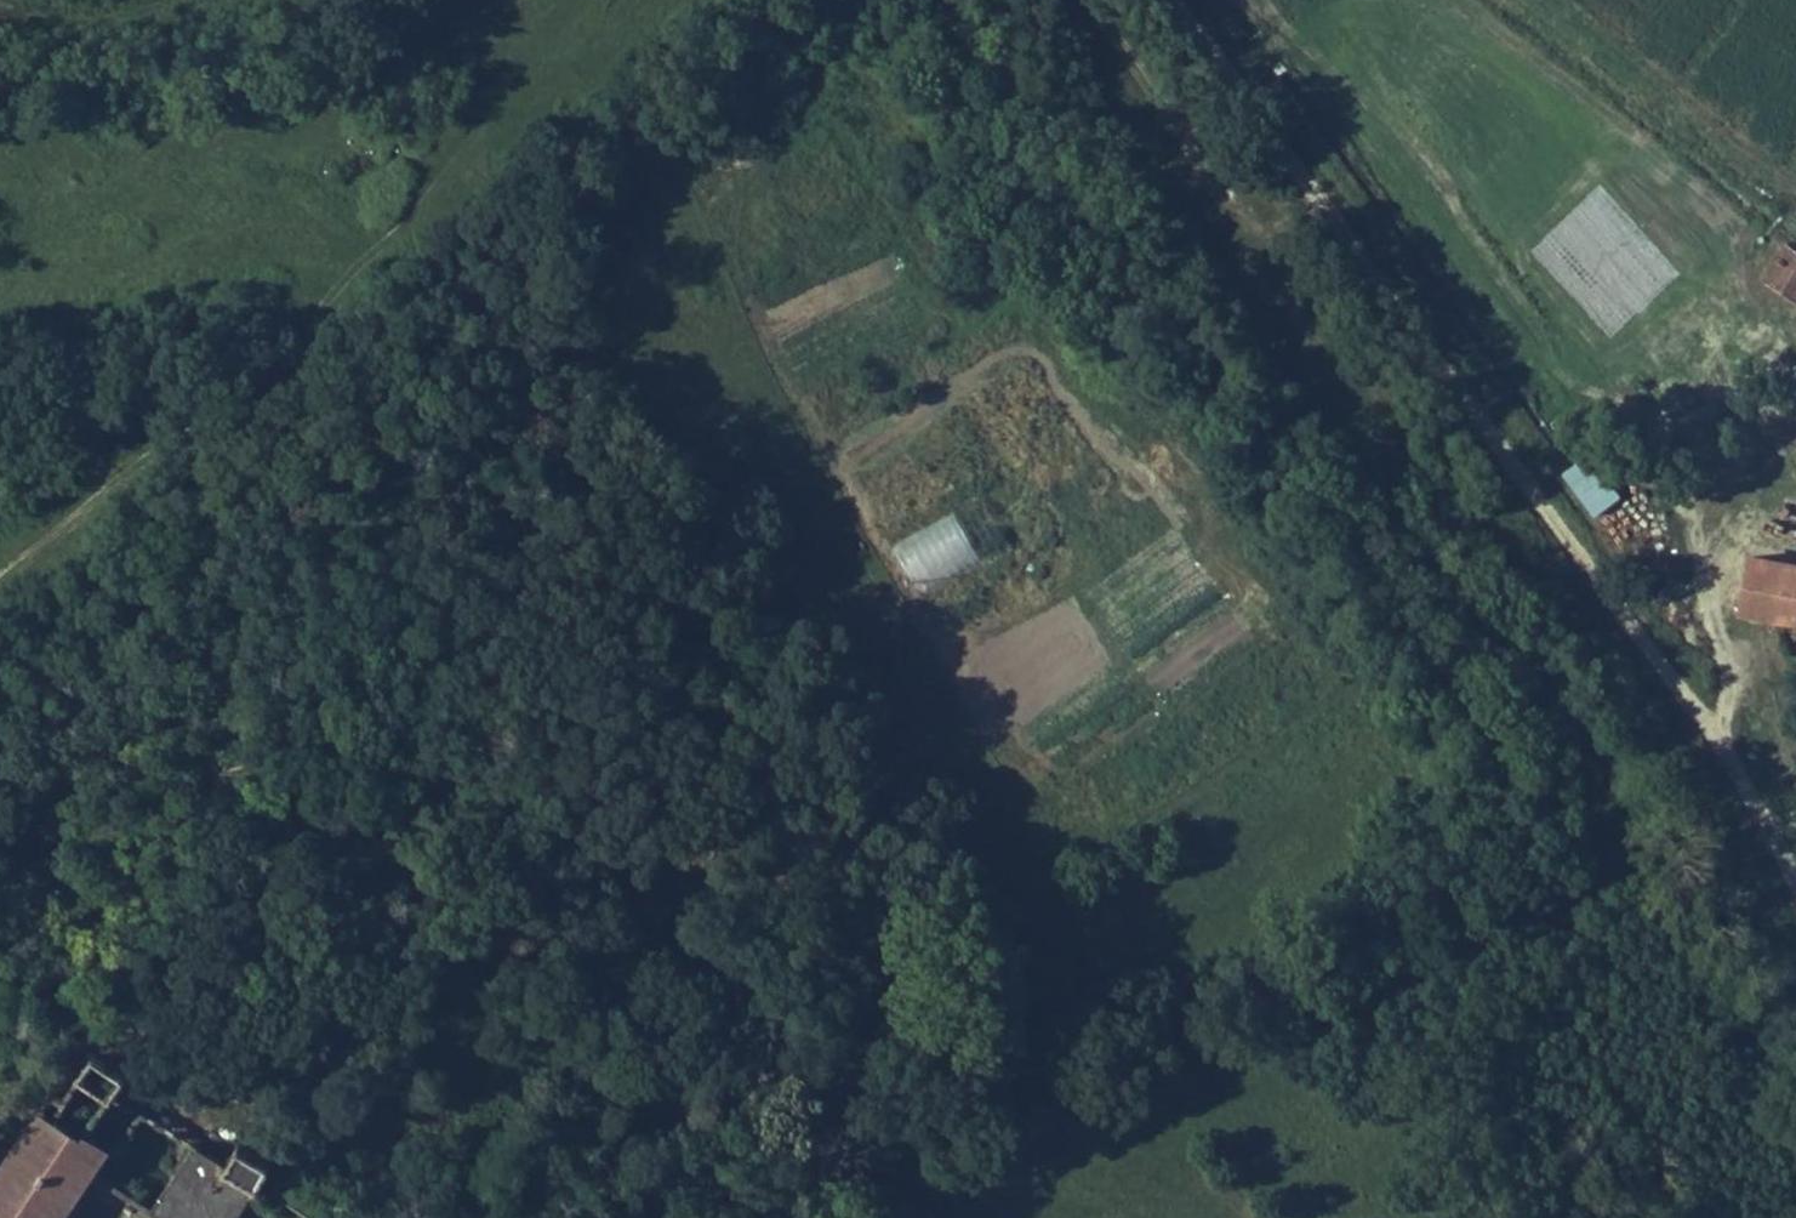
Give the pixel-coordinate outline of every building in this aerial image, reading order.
[(1757,273),(1795,300),(1795,246),(1783,237),(1757,273)] [(1589,514),(1614,498),(1583,452),(1558,469),(1589,514)] [(964,513),(896,543),(917,590),(985,560),(964,513)] [(1755,558),(1746,616),(1783,620),(1781,615),(1786,561),(1755,558)] [(1783,620),(1795,621),(1795,562),(1786,561),(1781,615),(1783,620)] [(197,1217),(381,1217),(382,1217),(286,1151),(300,1129),(251,1096),(235,1115),(142,1050),(150,1037),(107,1010),(71,1058),(66,1055),(0,1146),(0,1213),(7,1217),(51,1217),(114,1136),(207,1203),(197,1217)]
